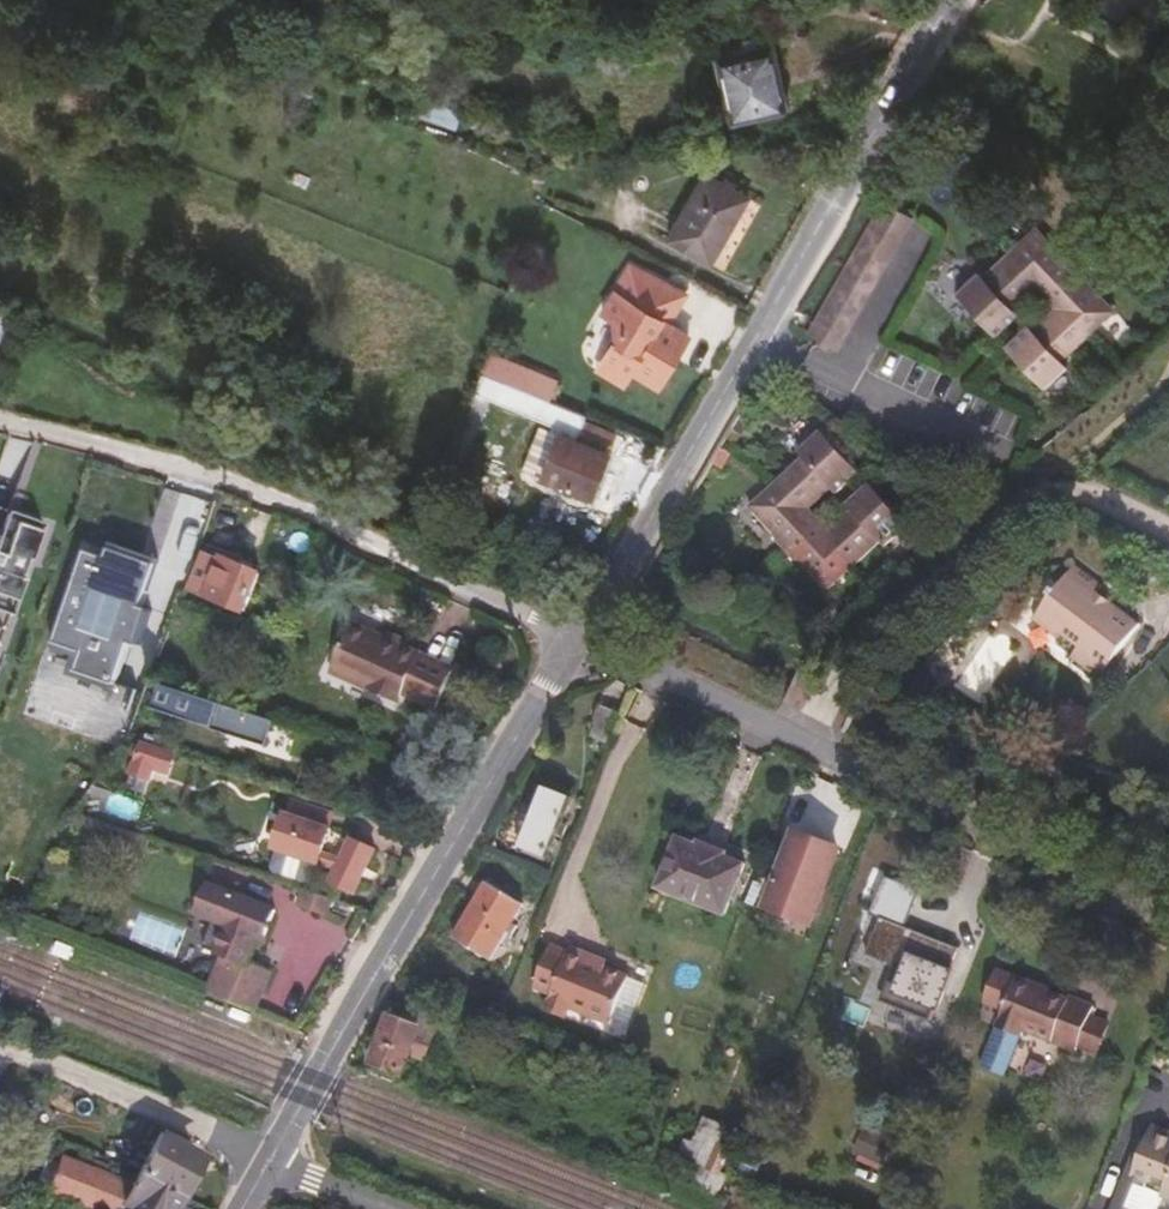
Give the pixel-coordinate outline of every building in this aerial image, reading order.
[(738,49),(740,62),(767,57),(764,44),(738,49)] [(767,57),(740,62),(712,68),(726,129),(779,118),(767,57)] [(418,117),(455,127),(460,108),(423,98),(418,117)] [(719,262),(756,196),(714,172),(676,237),(719,262)] [(833,353),(903,225),(876,209),(802,336),(833,353)] [(1060,359),(1112,307),(1083,280),(1087,277),(1067,257),(1064,260),(1034,229),(982,278),(977,275),(957,297),(995,333),(1014,313),(1007,304),(1031,281),(1062,314),(1038,338),(1029,329),(1009,348),(1047,384),(1065,365),(1060,359)] [(606,349),(634,365),(659,380),(681,344),(662,332),(678,303),(624,271),(603,306),(624,318),(606,349)] [(625,378),(634,365),(606,349),(599,361),(625,378)] [(475,377),(521,395),(529,377),(483,358),(475,377)] [(579,423),(581,419),(530,400),(538,380),(529,377),(521,395),(475,377),(443,449),(453,453),(478,400),(573,437),(579,423)] [(611,437),(579,423),(573,437),(571,440),(538,426),(520,466),(583,497),(611,437)] [(853,478),(817,439),(795,459),(798,464),(751,512),(778,541),(773,546),(795,568),(798,565),(827,596),(877,547),(882,551),(904,529),(866,491),(843,510),(853,520),(834,539),(804,509),(823,489),(833,497),(853,478)] [(714,462),(723,467),(732,452),(723,447),(714,462)] [(31,526),(5,517),(5,518),(0,531),(0,616),(13,577),(9,576),(15,561),(18,563),(31,526)] [(197,544),(186,571),(199,576),(211,550),(197,544)] [(147,605),(161,563),(117,549),(111,556),(90,550),(60,645),(85,653),(78,673),(123,687),(136,644),(142,646),(154,607),(147,605)] [(199,576),(186,571),(178,589),(234,614),(251,576),(234,568),(237,560),(211,550),(199,576)] [(1037,598),(1026,616),(1050,637),(1046,642),(1042,647),(1085,681),(1126,626),(1085,595),(1089,589),(1063,569),(1043,593),(1039,591),(1037,595),(1037,598)] [(1050,637),(1026,616),(1020,622),(1046,642),(1050,637)] [(341,627),(322,666),(362,685),(360,691),(388,705),(391,698),(423,713),(443,673),(341,627)] [(362,685),(322,666),(319,673),(360,691),(362,685)] [(249,745),(258,721),(147,683),(139,705),(208,731),(205,742),(222,749),(227,736),(249,745)] [(584,723),(602,731),(614,700),(597,694),(584,723)] [(141,765),(147,745),(132,740),(126,758),(141,765)] [(542,840),(566,780),(539,770),(514,829),(542,840)] [(142,804),(144,794),(139,792),(136,801),(130,816),(157,826),(162,811),(142,804)] [(298,817),(297,822),(325,832),(330,817),(302,807),(298,817)] [(283,812),(281,817),(297,822),(298,817),(283,812)] [(349,844),(339,863),(319,856),(326,833),(325,832),(297,822),(281,817),(270,851),(314,867),(316,866),(333,872),(326,886),(347,899),(370,856),(349,844)] [(143,849),(146,842),(86,821),(83,828),(90,831),(87,839),(117,849),(121,841),(143,849)] [(821,927),(852,843),(798,823),(767,907),(821,927)] [(694,853),(696,849),(669,836),(666,841),(650,835),(628,882),(693,911),(700,897),(707,899),(720,872),(713,869),(716,862),(694,853)] [(487,954),(519,897),(485,880),(453,936),(487,954)] [(199,1000),(244,1018),(260,982),(244,975),(255,949),(268,919),(203,890),(191,919),(208,927),(196,954),(215,962),(198,1000),(199,1000)] [(321,921),(327,906),(299,896),(293,909),(321,921)] [(922,936),(925,929),(869,906),(851,948),(908,972),(905,979),(930,988),(946,947),(922,936)] [(577,963),(580,956),(562,949),(559,955),(539,948),(523,989),(540,996),(535,1012),(553,1020),(559,1010),(601,1026),(603,1022),(619,980),(594,970),(577,963)] [(597,963),(580,956),(577,963),(594,970),(597,963)] [(1065,1048),(1084,1003),(1060,993),(1058,996),(1025,982),(1026,980),(1004,972),(984,1024),(1010,1035),(1013,1028),(1065,1048)] [(619,980),(603,1022),(620,1028),(636,986),(619,980)] [(399,999),(394,1012),(423,1024),(428,1011),(399,999)] [(386,1009),(364,1065),(371,1068),(367,1079),(386,1087),(399,1056),(416,1063),(431,1027),(423,1024),(394,1012),(386,1009)] [(364,1065),(359,1076),(367,1079),(371,1068),(364,1065)] [(688,1117),(670,1158),(682,1163),(675,1182),(702,1193),(711,1173),(716,1175),(725,1153),(701,1143),(708,1126),(688,1117)] [(1139,1127),(1119,1182),(1168,1201),(1168,1138),(1139,1127)] [(139,1152),(123,1184),(166,1206),(174,1191),(167,1188),(176,1171),(139,1152)] [(121,1198),(117,1196),(58,1167),(41,1197),(64,1208),(116,1208),(121,1198)] [(116,1208),(165,1208),(166,1206),(123,1184),(117,1196),(121,1198),(116,1208)]
